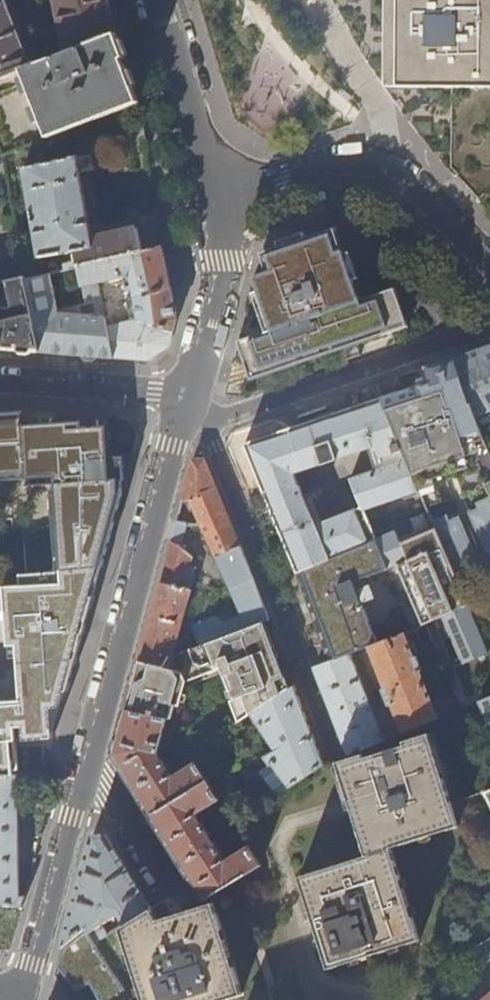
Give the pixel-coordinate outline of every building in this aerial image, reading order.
[(66,44),(29,59),(6,0),(0,0),(0,78),(116,32),(109,0),(56,0),(66,44)] [(398,87),(489,88),(489,0),(399,0),(398,50),(398,87)] [(130,105),(139,101),(125,68),(121,60),(126,58),(116,33),(116,32),(0,78),(0,159),(2,158),(130,105)] [(62,269),(77,266),(161,246),(164,245),(160,224),(92,240),(86,214),(90,214),(88,206),(85,206),(78,173),(95,170),(94,162),(99,161),(96,150),(92,151),(93,154),(23,169),(40,259),(73,252),(75,259),(72,262),(61,264),(62,269)] [(241,352),(250,377),(260,373),(291,364),(353,345),(397,331),(405,329),(393,290),(358,301),(335,228),(262,253),(250,295),(255,307),(265,331),(238,340),(233,355),(241,352)] [(161,246),(77,266),(82,287),(83,287),(98,283),(124,277),(126,283),(130,282),(131,287),(124,289),(124,293),(132,291),(133,298),(126,299),(129,315),(136,314),(137,320),(109,335),(113,358),(129,359),(149,361),(169,346),(177,319),(174,304),(164,260),(161,246)] [(113,358),(109,335),(98,283),(83,287),(86,303),(58,309),(48,273),(24,278),(39,353),(51,354),(89,356),(113,358)] [(39,353),(24,278),(8,282),(14,308),(0,311),(0,350),(39,353)] [(484,347),(454,357),(477,417),(479,417),(489,411),(489,345),(484,347)] [(472,404),(454,357),(431,365),(425,367),(431,388),(410,395),(384,404),(424,499),(428,507),(443,501),(435,482),(475,466),(483,484),(489,480),(489,455),(472,404)] [(419,489),(381,400),(368,405),(355,409),(358,416),(360,422),(369,441),(372,440),(381,468),(380,468),(392,498),(419,489)] [(369,441),(360,422),(358,416),(355,409),(333,416),(325,419),(329,427),(328,427),(332,437),(338,451),(369,441)] [(479,417),(480,420),(489,416),(489,411),(479,417)] [(25,477),(53,475),(54,483),(54,493),(47,494),(48,516),(52,516),(55,572),(66,571),(97,567),(103,567),(121,493),(121,485),(121,479),(124,478),(122,457),(107,458),(104,427),(96,427),(95,422),(50,426),(22,429),(21,423),(20,413),(10,414),(0,414),(0,478),(25,477)] [(338,451),(332,437),(328,427),(329,427),(325,419),(293,429),(258,441),(245,445),(259,479),(265,494),(287,484),(290,490),(297,487),(291,474),(301,471),(299,465),(338,451)] [(50,426),(49,420),(21,423),(22,429),(50,426)] [(263,621),(267,619),(244,560),(205,460),(192,460),(184,492),(172,536),(148,623),(138,661),(158,667),(164,668),(168,666),(171,658),(173,656),(190,588),(194,567),(190,565),(192,555),(181,544),(185,523),(200,524),(239,617),(223,623),(220,616),(191,628),(198,646),(263,621)] [(392,498),(380,468),(349,478),(361,507),(362,508),(392,498)] [(54,483),(53,475),(25,477),(26,485),(54,483)] [(295,572),(375,542),(371,532),(362,508),(361,507),(315,526),(297,487),(290,490),(287,484),(265,494),(282,538),(295,572)] [(401,519),(428,507),(424,499),(423,500),(419,489),(392,498),(401,518),(401,519)] [(489,498),(487,492),(475,497),(477,502),(467,506),(488,556),(489,555),(489,500),(489,498)] [(401,518),(392,498),(362,508),(371,532),(401,519),(401,518)] [(479,561),(458,510),(433,521),(455,571),(479,561)] [(365,613),(355,586),(389,571),(377,541),(375,542),(295,572),(317,627),(331,663),(351,656),(368,650),(379,645),(367,612),(365,613)] [(16,777),(16,772),(21,772),(19,741),(19,736),(42,733),(54,732),(55,716),(55,708),(61,708),(65,691),(70,692),(88,622),(95,596),(90,597),(97,567),(66,571),(55,572),(54,572),(36,574),(37,586),(6,589),(11,649),(19,648),(20,660),(23,704),(0,706),(0,778),(16,777)] [(95,596),(103,567),(97,567),(90,597),(95,596)] [(414,633),(434,676),(478,657),(472,639),(473,639),(462,614),(421,632),(415,617),(437,605),(431,592),(404,607),(415,632),(414,633)] [(276,656),(263,621),(198,646),(194,648),(184,652),(173,656),(171,658),(168,666),(164,668),(158,667),(138,661),(132,684),(125,709),(168,720),(172,721),(175,706),(179,707),(184,683),(221,669),(232,699),(230,701),(238,722),(249,715),(289,688),(276,656)] [(368,650),(400,732),(435,717),(416,668),(417,667),(413,658),(412,658),(403,637),(379,645),(368,650)] [(184,652),(194,648),(193,642),(182,646),(184,652)] [(20,660),(19,648),(11,649),(12,660),(20,660)] [(331,709),(349,754),(383,739),(351,656),(331,663),(315,669),(331,709)] [(304,713),(293,685),(289,688),(249,715),(271,749),(260,757),(265,766),(269,763),(284,788),(324,765),(304,713)] [(158,754),(168,720),(125,709),(117,736),(113,753),(137,791),(152,815),(206,781),(195,761),(172,776),(158,754)] [(296,876),(325,969),(416,940),(388,848),(455,827),(425,734),(401,742),(402,747),(361,759),(360,755),(341,761),(336,762),(338,766),(350,810),(363,855),(296,876)] [(198,749),(190,754),(193,758),(198,756),(200,752),(198,749)] [(350,810),(338,766),(334,767),(346,810),(350,810)] [(19,777),(16,777),(0,778),(0,905),(22,907),(25,896),(21,897),(19,777)] [(219,801),(206,781),(152,815),(179,860),(203,899),(258,866),(245,845),(223,859),(197,815),(219,801)] [(116,915),(122,924),(150,907),(104,834),(97,835),(91,836),(72,905),(60,948),(86,930),(94,942),(105,936),(99,927),(116,915)] [(122,924),(118,927),(139,999),(223,999),(239,995),(210,903),(157,919),(150,907),(122,924)] [(94,942),(86,930),(60,948),(58,956),(56,965),(74,991),(88,984),(96,998),(97,999),(131,999),(94,942)]
